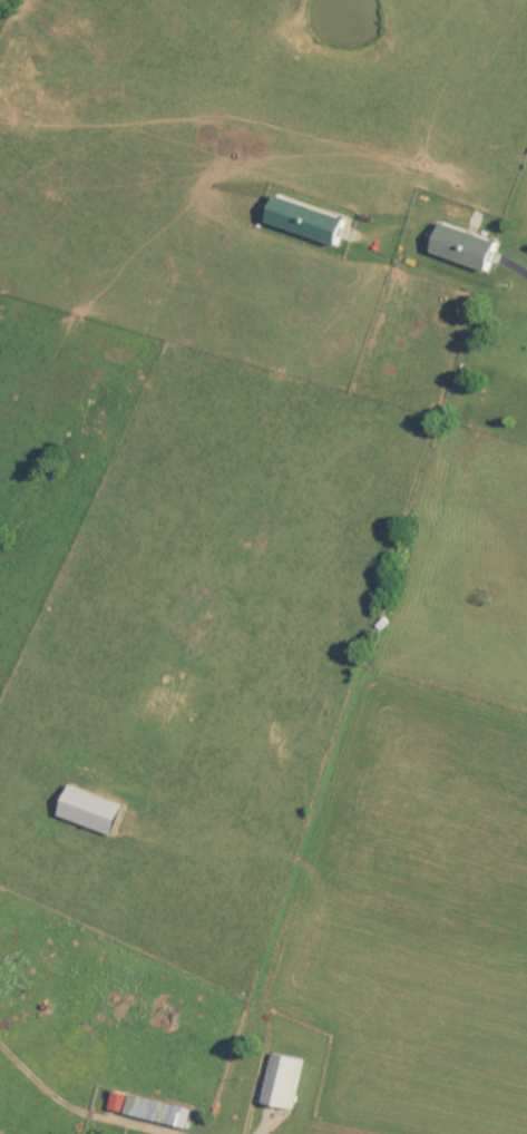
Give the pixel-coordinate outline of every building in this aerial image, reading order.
[(344,248),(353,218),(283,197),(274,227),(344,248)] [(439,254),(495,272),(505,242),(448,224),(439,254)] [(129,806),(75,787),(64,818),(118,837),(129,806)] [(266,1104),(295,1110),(306,1061),(277,1055),(266,1104)] [(110,1110),(127,1114),(132,1096),(115,1093),(110,1110)] [(195,1111),(133,1096),(129,1116),(191,1130),(195,1111)]
